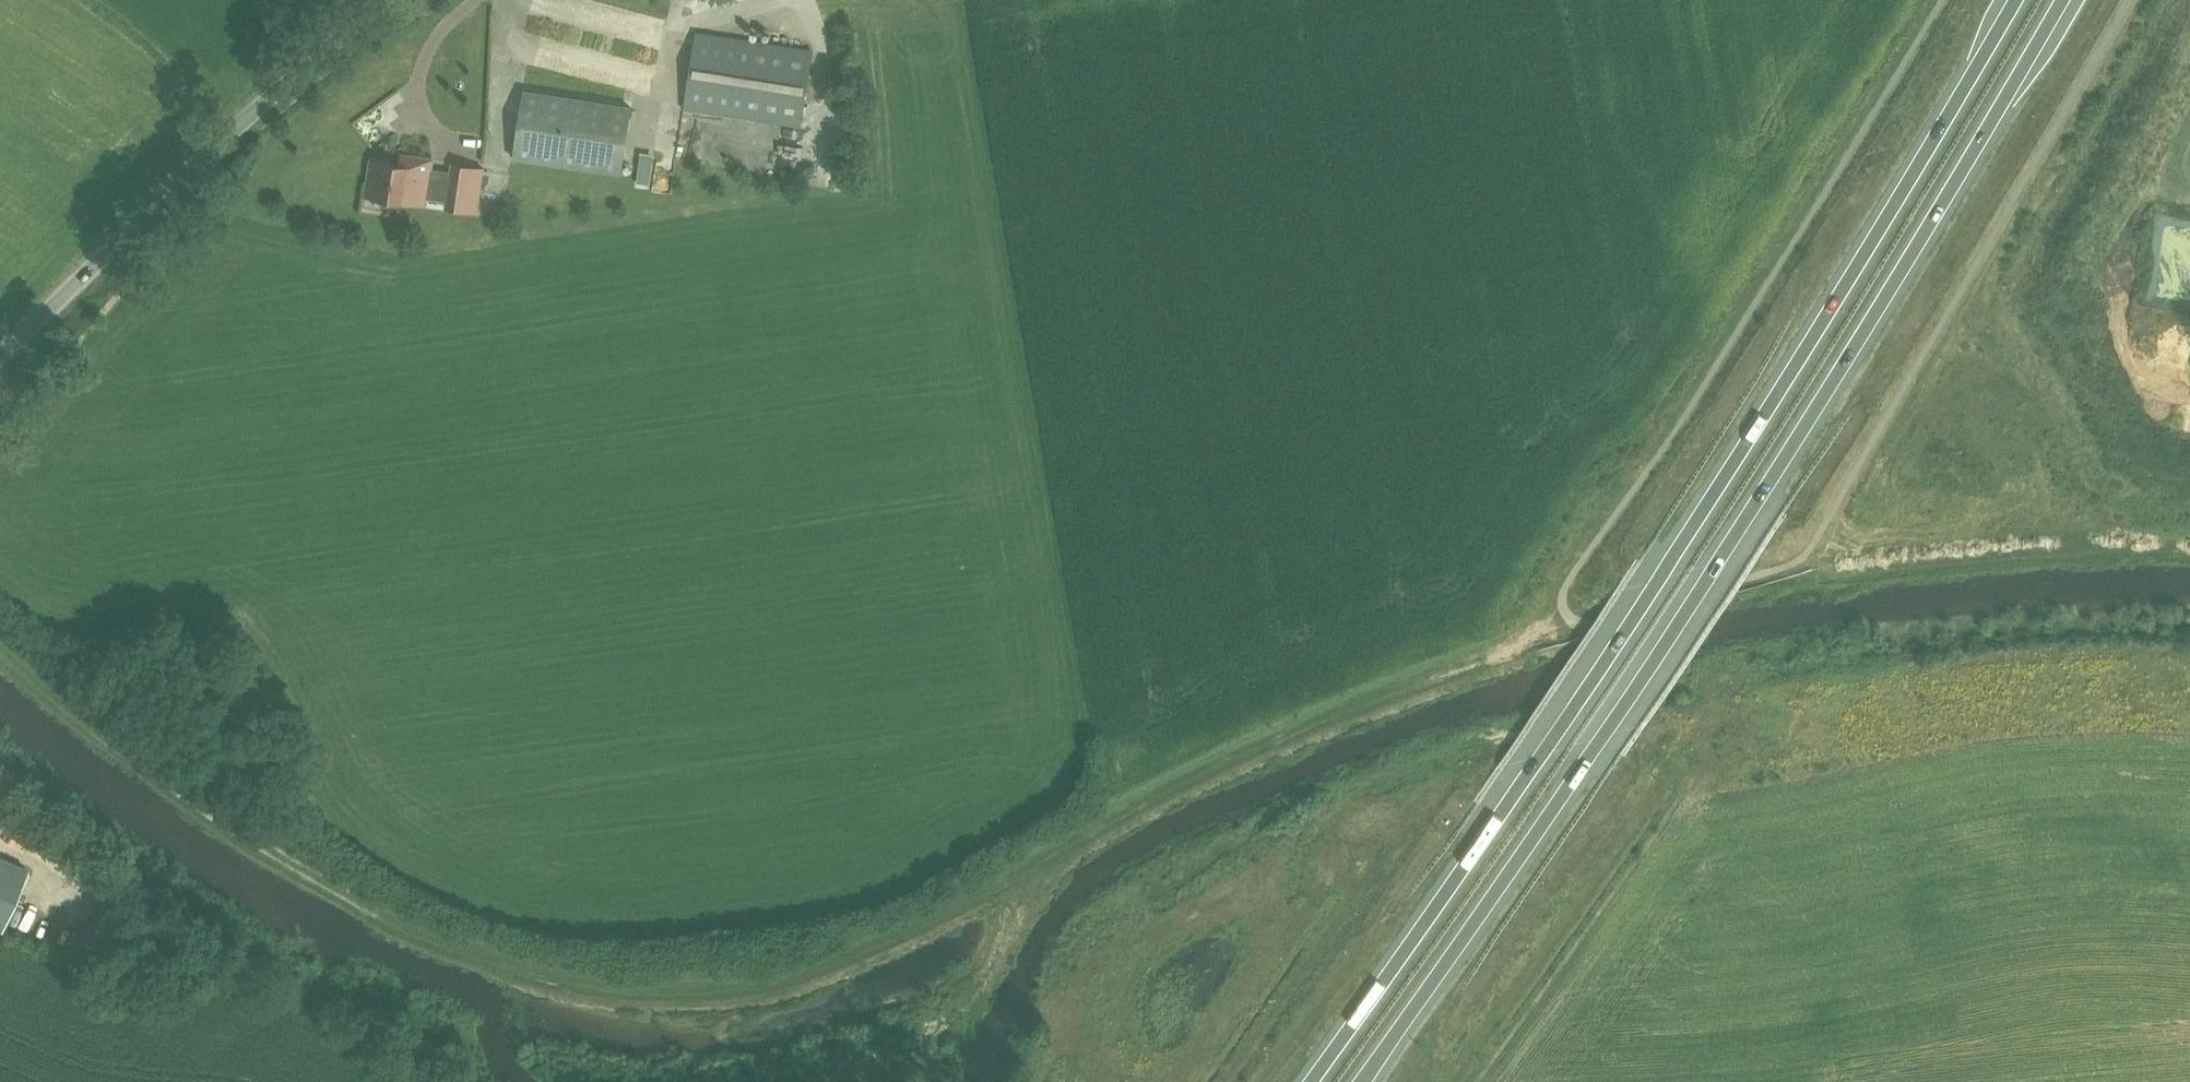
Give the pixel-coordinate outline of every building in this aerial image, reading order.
[(684,106),(781,122),(801,125),(813,51),(696,33),(684,106)] [(631,107),(523,91),(512,157),(621,173),(631,107)] [(804,160),(806,142),(791,140),(789,158),(804,160)] [(368,187),(366,196),(385,198),(403,201),(415,203),(424,204),(425,200),(432,159),(401,154),(399,165),(391,163),(392,162),(372,159),(368,187)] [(483,167),(453,162),(446,208),(476,213),(483,167)] [(1,929),(27,869),(0,857),(0,929),(1,929)]
